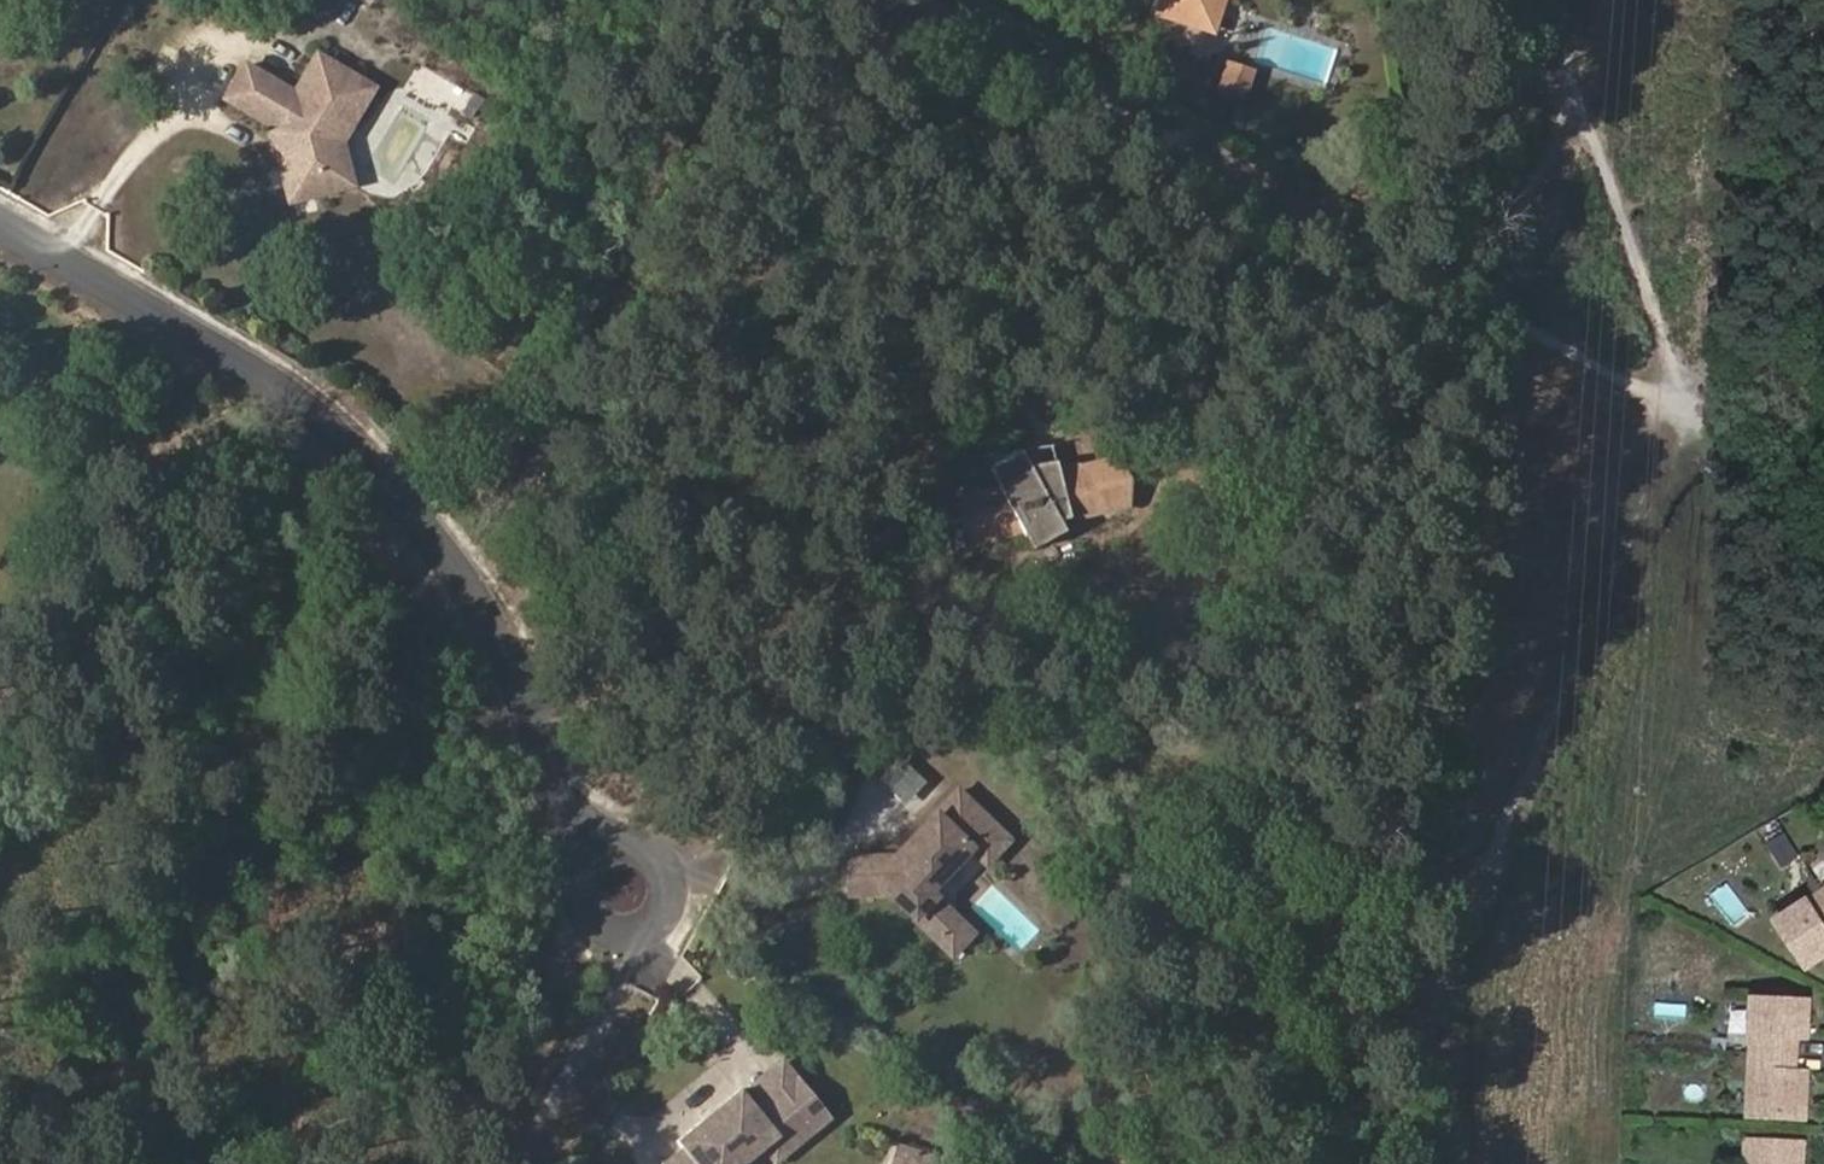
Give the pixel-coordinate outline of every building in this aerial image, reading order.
[(1157,14),(1207,31),(1220,26),(1228,0),(1161,0),(1157,14)] [(298,80),(247,49),(225,85),(275,113),(273,117),(290,166),(346,145),(330,99),(352,59),(316,40),(298,80)] [(1248,98),(1258,66),(1230,57),(1220,89),(1248,98)] [(997,453),(972,460),(940,470),(953,513),(1001,499),(1007,508),(1034,489),(1102,468),(1090,424),(1051,436),(1050,431),(999,441),(994,443),(997,453)] [(886,775),(911,796),(927,777),(902,756),(886,775)] [(837,828),(835,865),(876,866),(912,899),(932,877),(917,863),(957,819),(969,818),(980,827),(996,809),(943,762),(881,830),(837,828)] [(957,819),(974,834),(980,827),(969,818),(957,819)] [(952,914),(962,904),(932,877),(912,899),(927,913),(937,901),(952,914)] [(1794,908),(1764,928),(1794,975),(1823,955),(1823,954),(1818,945),(1823,941),(1823,890),(1795,910),(1794,908)] [(942,926),(952,914),(937,901),(927,913),(942,926)] [(1797,1045),(1798,1008),(1742,1007),(1740,1042),(1743,1043),(1741,1079),(1739,1079),(1737,1124),(1793,1127),(1795,1090),(1783,1089),(1783,1080),(1785,1044),(1797,1045)] [(775,1029),(742,1057),(759,1078),(791,1050),(775,1029)] [(752,1084),(732,1062),(670,1116),(676,1122),(657,1138),(679,1163),(687,1163),(701,1152),(709,1161),(755,1122),(779,1102),(792,1117),(826,1088),(791,1050),(759,1078),(752,1084)] [(1783,1089),(1795,1090),(1795,1081),(1783,1080),(1783,1089)] [(755,1122),(768,1137),(792,1117),(779,1102),(755,1122)] [(886,1128),(906,1134),(911,1113),(893,1107),(886,1128)] [(920,1138),(926,1117),(911,1113),(906,1134),(920,1138)] [(936,1145),(896,1140),(893,1163),(934,1163),(936,1145)] [(1791,1150),(1737,1149),(1736,1163),(1791,1163),(1791,1150)]
